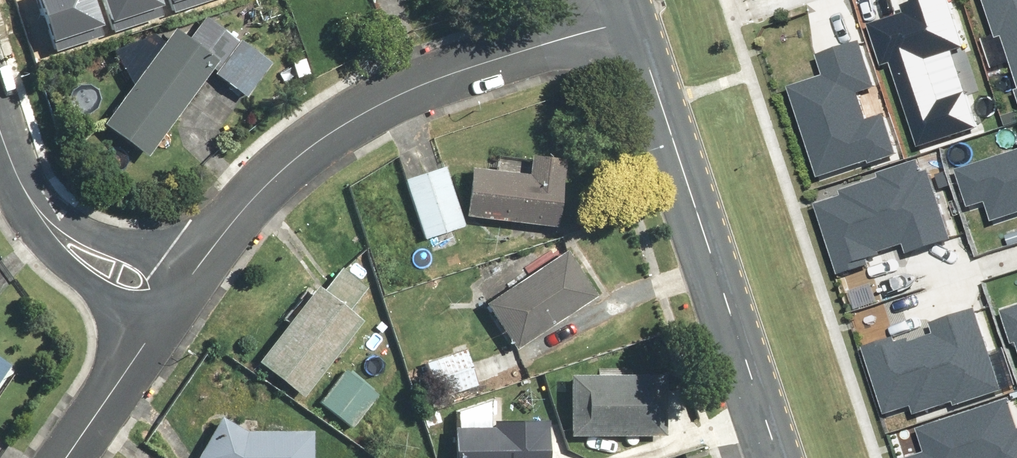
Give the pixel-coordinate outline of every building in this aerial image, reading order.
[(59,50),(109,34),(99,0),(44,0),(59,50)] [(165,17),(160,0),(105,0),(115,32),(165,17)] [(180,9),(206,0),(177,0),(180,9)] [(885,61),(894,58),(922,144),(985,123),(972,84),(943,93),(930,54),(965,42),(952,0),(920,0),(921,6),(872,22),(885,61)] [(999,32),(1006,30),(1016,61),(1016,0),(988,0),(999,32)] [(170,27),(98,122),(143,156),(208,70),(243,96),(266,66),(201,16),(185,38),(170,27)] [(796,84),(824,172),(901,148),(888,107),(872,111),(864,85),(878,81),(865,39),(828,50),(835,72),(796,84)] [(996,214),(1016,207),(1016,150),(966,166),(978,200),(990,196),(996,214)] [(846,194),(822,201),(843,266),(882,254),(879,244),(908,235),(913,250),(958,236),(931,151),(881,167),(882,172),(843,184),(846,194)] [(524,172),(467,165),(461,217),(565,229),(573,157),(526,152),(524,172)] [(440,166),(398,180),(418,238),(460,223),(440,166)] [(479,302),(509,348),(592,295),(562,249),(479,302)] [(297,397),(356,319),(345,310),(364,284),(337,264),(318,290),(308,282),(249,360),(297,397)] [(870,345),(891,409),(915,402),(918,411),(958,399),(959,404),(1009,388),(982,303),(937,317),(941,332),(913,342),(910,332),(870,345)] [(1006,308),(1016,340),(1016,304),(1006,308)] [(466,353),(419,365),(428,403),(476,391),(466,353)] [(377,396),(342,367),(312,404),(347,433),(377,396)] [(575,374),(574,433),(667,436),(669,377),(575,374)] [(903,457),(1016,457),(1016,410),(1012,396),(921,424),(928,447),(902,455),(903,457)] [(241,429),(214,414),(189,457),(307,457),(307,429),(241,429)] [(456,457),(551,457),(552,421),(496,420),(496,428),(457,426),(456,457)]
